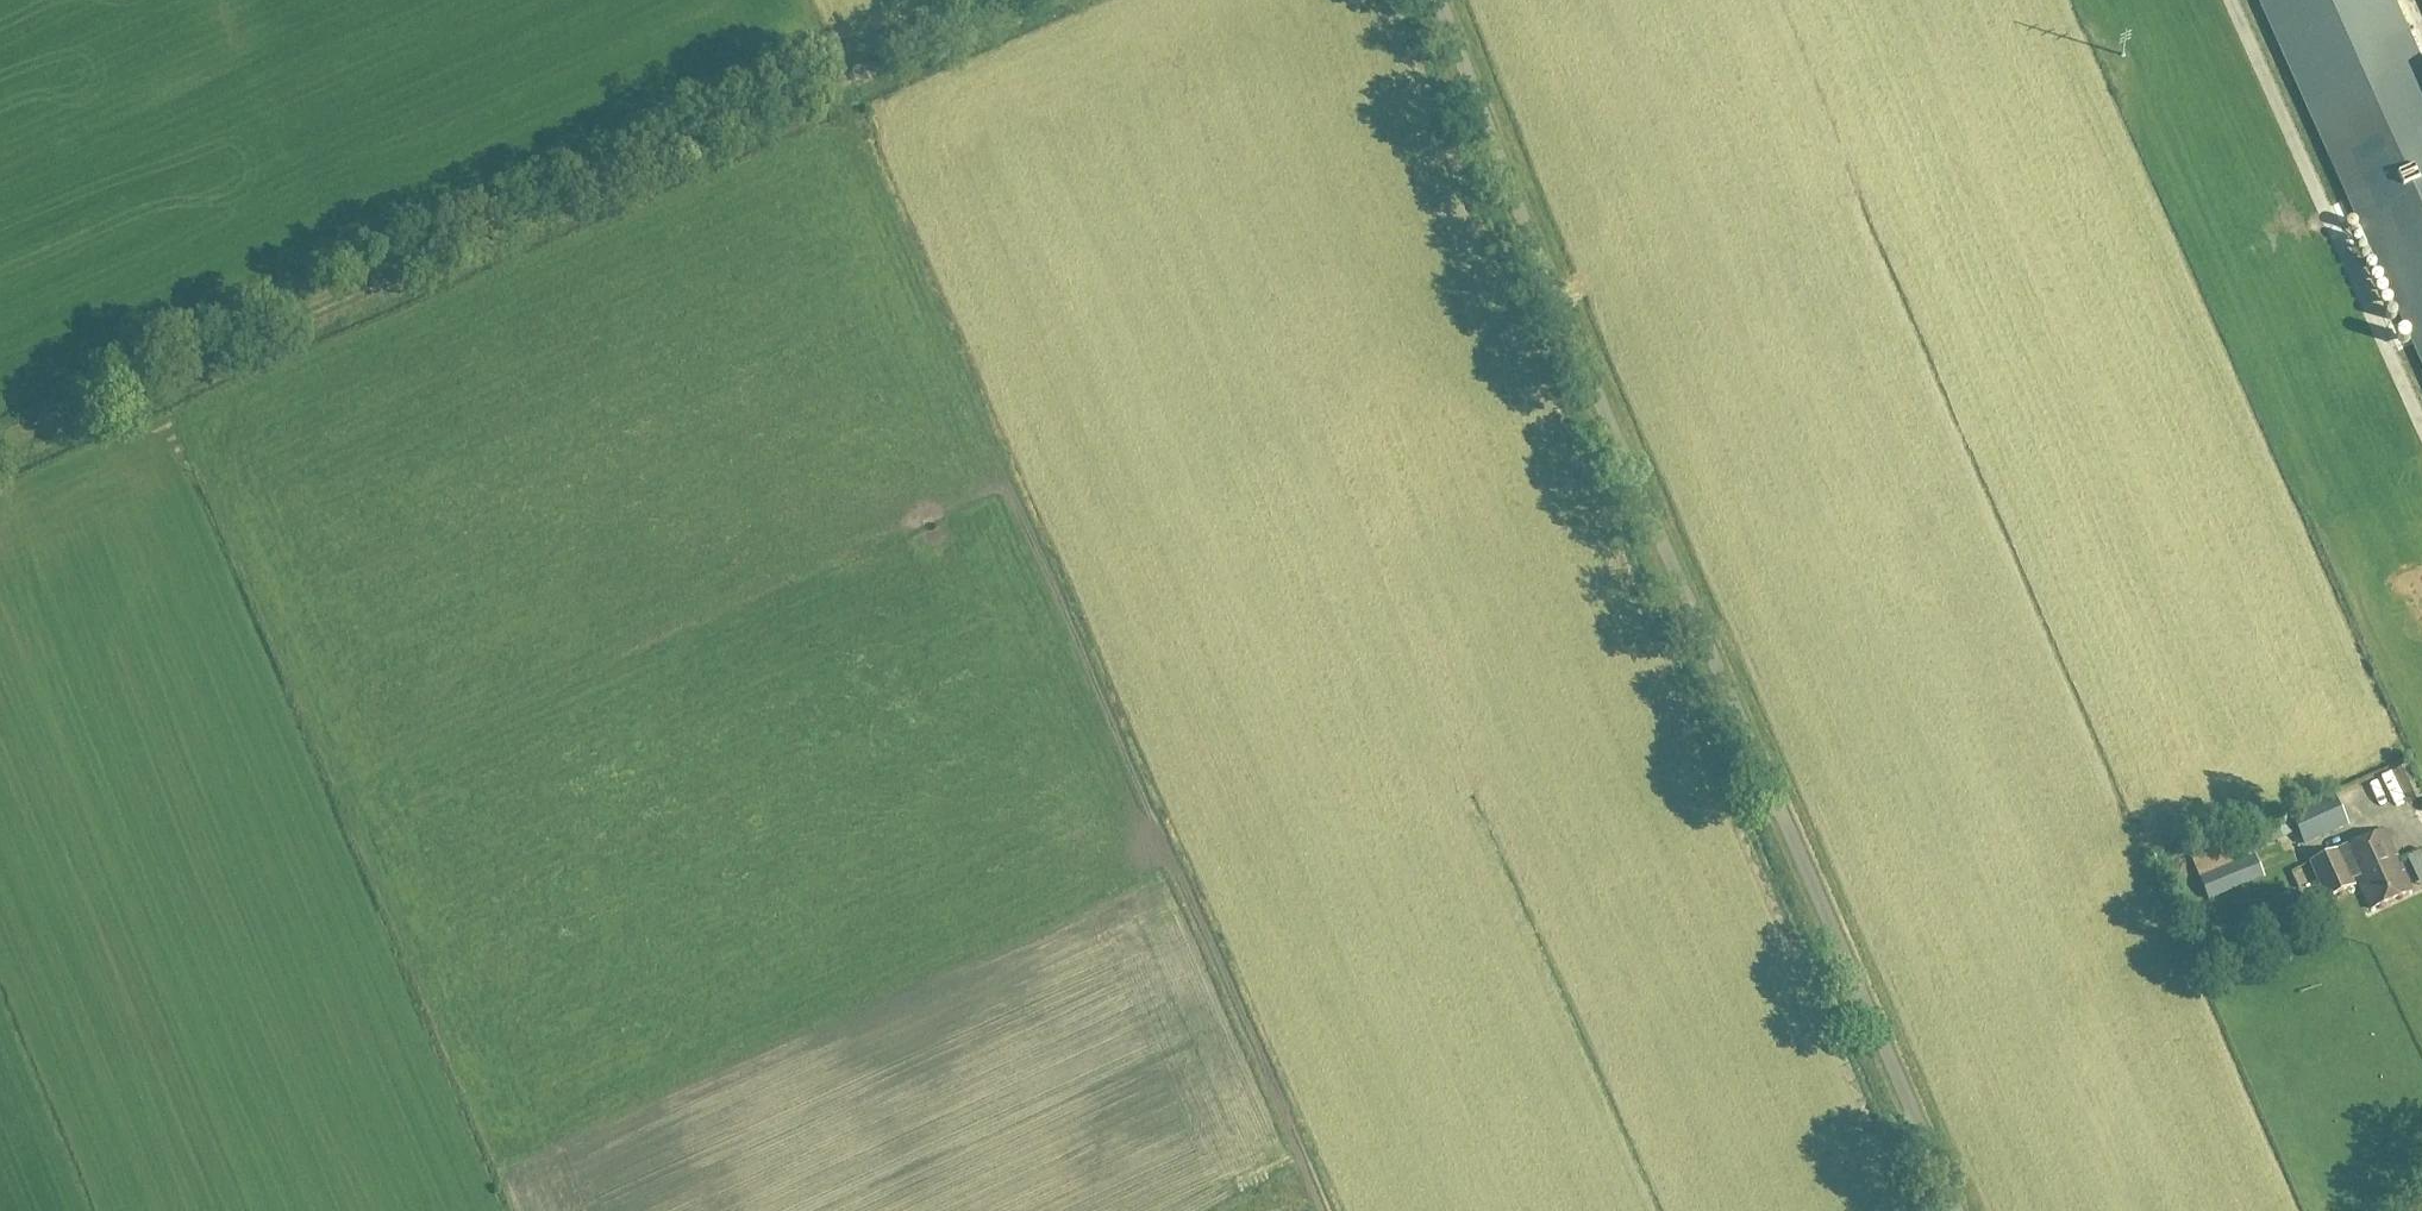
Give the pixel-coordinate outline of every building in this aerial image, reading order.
[(2421,366),(2421,64),(2393,0),(2258,0),(2421,366)] [(2408,768),(2395,774),(2405,795),(2418,789),(2408,768)] [(2291,814),(2296,826),(2300,835),(2305,846),(2348,826),(2334,795),(2291,814)] [(2384,830),(2312,862),(2328,897),(2352,886),(2349,880),(2355,877),(2370,908),(2411,889),(2384,830)] [(2242,886),(2234,865),(2200,879),(2208,900),(2242,886)]
